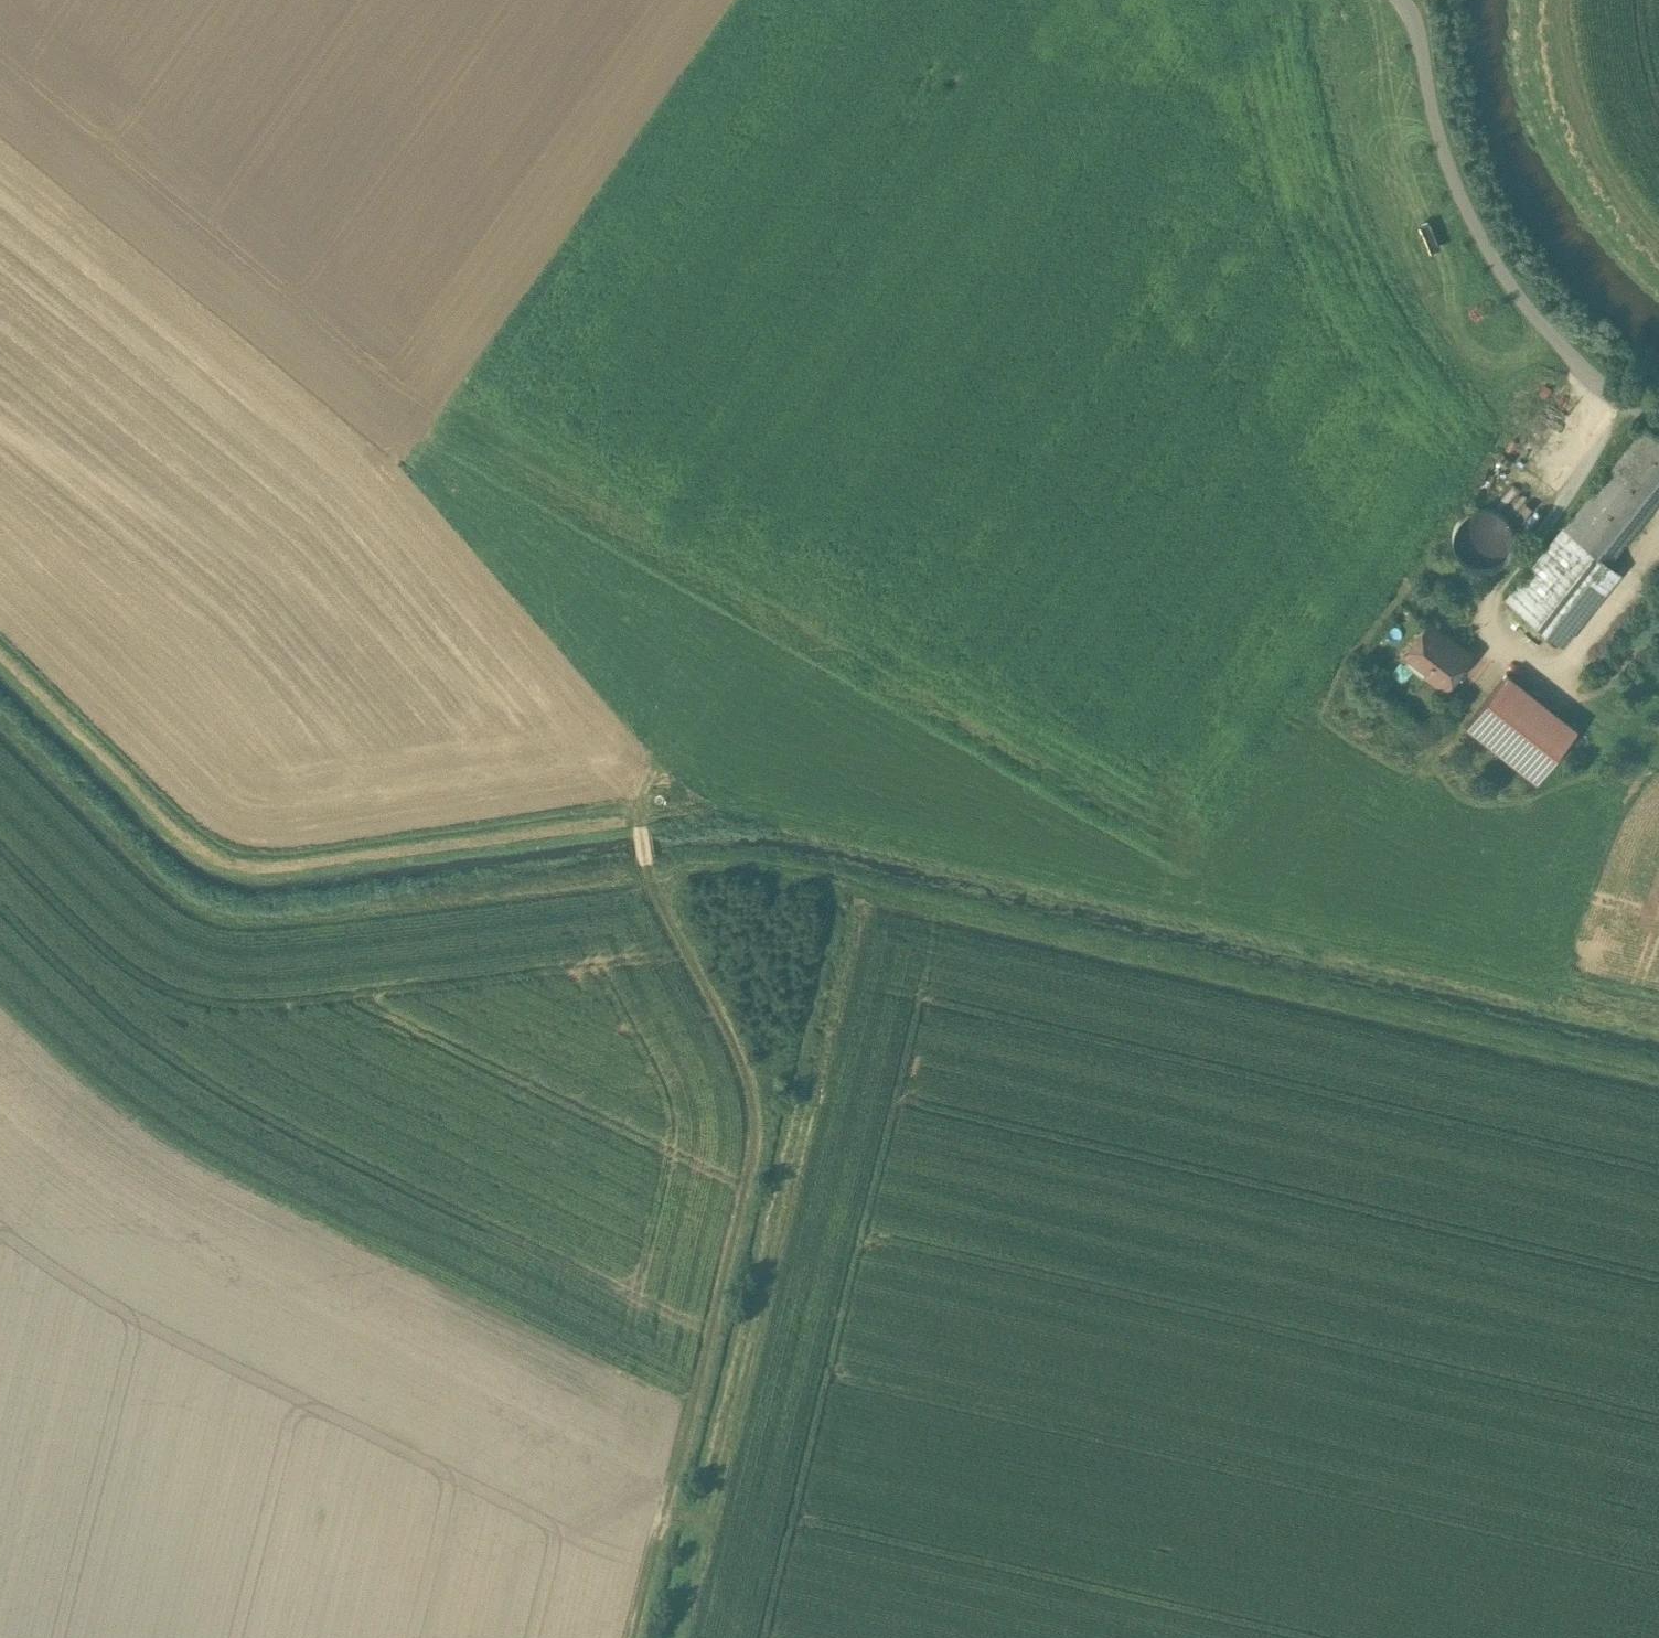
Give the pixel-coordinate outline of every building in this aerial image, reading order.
[(1646,425),(1508,598),(1528,614),(1576,553),(1598,571),(1606,560),(1575,535),(1637,458),(1657,434),(1646,425)] [(1658,475),(1658,432),(1658,431),(1657,434),(1637,458),(1658,475)] [(1575,535),(1606,560),(1658,494),(1658,475),(1637,458),(1575,535)] [(1453,547),(1459,558),(1469,565),(1481,569),(1493,567),(1504,560),(1511,550),(1514,539),(1512,528),(1507,518),(1498,511),(1488,507),(1477,507),(1465,512),(1456,522),(1452,534),(1453,547)] [(1576,553),(1528,614),(1563,644),(1620,571),(1606,560),(1598,571),(1576,553)] [(1451,642),(1441,634),(1442,633),(1428,621),(1403,653),(1407,656),(1425,670),(1444,685),(1469,653),(1453,640),(1451,642)] [(1425,670),(1407,656),(1404,660),(1422,674),(1425,670)] [(1576,726),(1507,671),(1466,723),(1536,777),(1576,726)]
